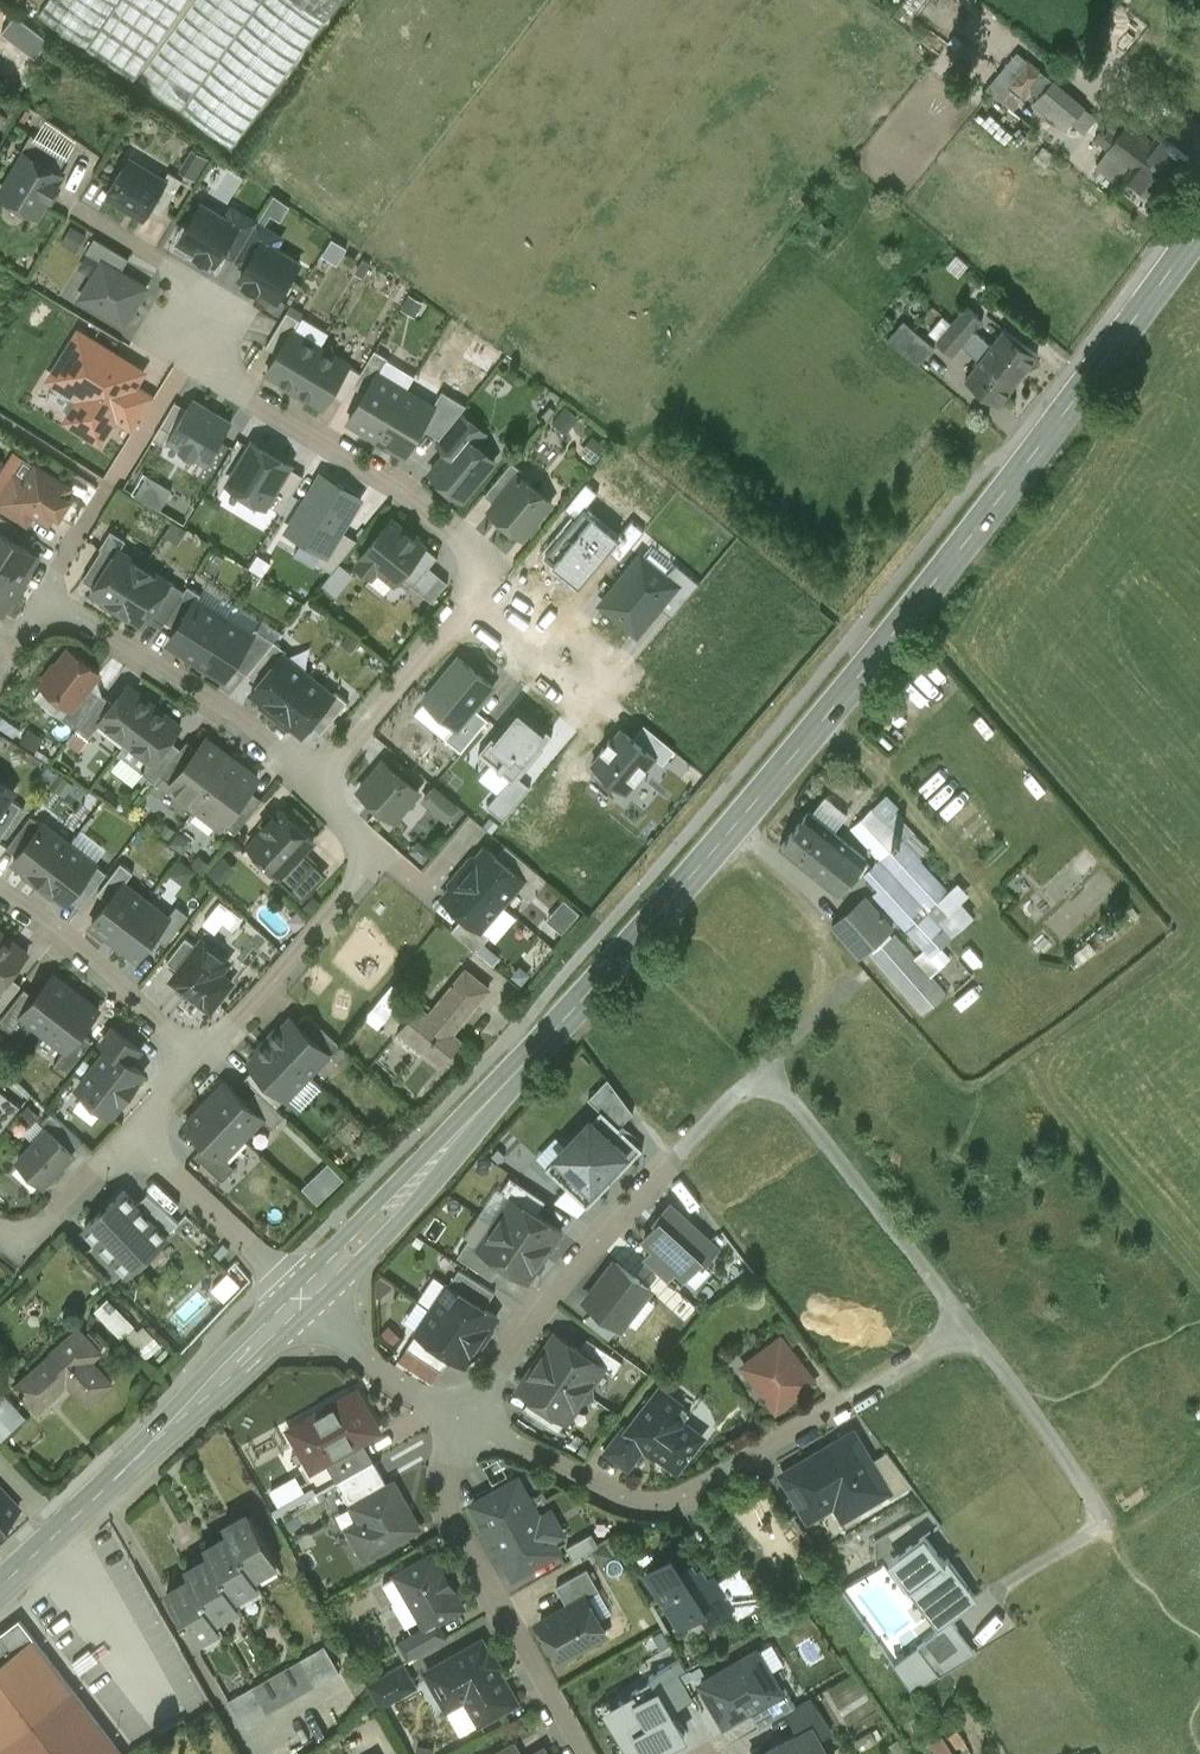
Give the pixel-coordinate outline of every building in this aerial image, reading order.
[(38,13),(112,64),(155,0),(47,0),(38,13)] [(114,65),(132,78),(184,0),(158,0),(114,65)] [(137,77),(229,144),(337,0),(190,0),(137,77)] [(49,40),(15,14),(1,32),(35,58),(49,40)] [(5,76),(16,62),(0,49),(0,72),(5,76)] [(1006,57),(993,73),(1006,84),(1027,59),(1021,54),(1014,63),(1006,57)] [(1043,73),(1027,59),(1006,84),(1023,98),(1043,73)] [(1021,99),(1001,82),(991,93),(1012,110),(1021,99)] [(1153,139),(1128,120),(1118,133),(1108,147),(1132,166),(1127,173),(1157,196),(1189,156),(1159,132),(1153,139)] [(1118,133),(1106,124),(1096,138),(1108,147),(1118,133)] [(68,155),(31,133),(21,151),(24,153),(25,152),(58,172),(68,155)] [(58,172),(25,152),(24,153),(0,193),(37,215),(49,196),(52,198),(60,184),(57,183),(62,174),(58,172)] [(164,179),(130,158),(108,195),(143,217),(148,208),(165,180),(164,179)] [(165,180),(148,208),(161,216),(183,179),(169,171),(164,179),(165,180)] [(237,225),(201,204),(179,241),(198,252),(197,254),(208,261),(210,259),(216,263),(223,251),(238,226),(237,225)] [(257,221),(244,213),(237,225),(238,226),(223,251),(235,258),(257,221)] [(271,230),(257,221),(235,258),(247,266),(262,241),(264,241),(271,230)] [(129,258),(95,237),(86,251),(102,261),(103,260),(121,271),(129,258)] [(264,241),(262,241),(247,266),(240,278),(246,281),(245,283),(256,290),(258,288),(277,300),(299,263),(264,241)] [(121,271),(103,260),(102,261),(80,297),(124,324),(147,287),(121,271)] [(967,306),(952,324),(968,337),(974,330),(983,319),(967,306)] [(287,311),(266,346),(278,353),(292,329),(294,330),(300,319),(287,311)] [(952,324),(943,316),(929,332),(938,340),(937,341),(953,355),(961,345),(968,337),(952,324)] [(935,346),(904,320),(887,339),(918,365),(935,346)] [(143,383),(153,365),(80,324),(49,378),(78,395),(64,420),(105,444),(119,420),(136,430),(158,392),(143,383)] [(1038,355),(1005,328),(991,345),(974,330),(968,337),(1018,378),(1038,355)] [(294,330),(292,329),(278,353),(267,372),(295,389),(321,347),(294,330)] [(1018,378),(968,337),(961,345),(980,360),(966,377),(998,403),(1018,378)] [(349,364),(321,347),(295,389),(324,406),(332,393),(349,365),(349,364)] [(388,357),(375,349),(361,372),(353,385),(365,393),(377,372),(379,373),(388,357)] [(361,372),(349,365),(332,393),(344,401),(353,385),(361,372)] [(379,373),(377,372),(365,393),(348,420),(367,432),(368,430),(378,436),(406,390),(379,373)] [(406,390),(378,436),(388,442),(387,444),(405,455),(422,427),(434,407),(433,406),(406,390)] [(434,407),(422,427),(440,438),(460,412),(466,405),(442,390),(433,406),(434,407)] [(231,421),(194,399),(188,408),(169,440),(206,463),(231,421)] [(188,408),(176,400),(154,436),(167,444),(169,440),(188,408)] [(440,438),(436,442),(448,451),(463,433),(464,434),(473,423),(460,412),(440,438)] [(448,451),(430,472),(462,499),(495,460),(464,434),(463,433),(448,451)] [(291,464),(254,441),(228,483),(266,506),(268,503),(290,467),(291,464)] [(512,461),(484,494),(495,503),(519,475),(520,476),(524,471),(512,461)] [(70,486),(36,464),(15,497),(14,498),(37,513),(49,520),(70,486)] [(290,467),(268,503),(282,512),(304,475),(290,467)] [(162,505),(173,488),(149,472),(137,489),(162,505)] [(328,555),(362,498),(321,474),(292,523),(307,532),(302,540),(328,555)] [(495,503),(490,510),(522,536),(551,501),(520,476),(519,475),(495,503)] [(1,488),(0,490),(0,509),(28,526),(37,513),(14,498),(15,497),(1,488)] [(0,514),(0,531),(11,538),(18,526),(0,514)] [(425,545),(392,519),(362,555),(364,556),(358,564),(372,575),(378,568),(395,582),(401,575),(425,546),(425,545)] [(102,548),(82,579),(94,586),(119,548),(120,549),(126,539),(111,529),(100,547),(102,548)] [(0,531),(0,570),(18,582),(24,572),(26,573),(38,555),(11,538),(0,531)] [(425,546),(401,575),(413,586),(414,585),(429,566),(437,556),(425,546)] [(94,586),(91,592),(117,608),(145,565),(120,549),(119,548),(94,586)] [(668,575),(642,554),(600,603),(637,634),(661,605),(678,584),(668,575)] [(328,579),(338,589),(353,574),(343,564),(328,579)] [(145,565),(117,608),(143,625),(148,618),(171,581),(145,565)] [(677,565),(668,575),(678,584),(661,605),(673,614),(699,582),(677,565)] [(429,566),(414,585),(425,594),(440,575),(429,566)] [(0,570),(0,610),(2,611),(14,593),(12,592),(18,582),(0,570)] [(171,581),(148,618),(161,627),(165,621),(185,590),(171,581)] [(185,590),(165,621),(177,628),(196,599),(197,600),(201,593),(188,585),(185,590)] [(197,600),(196,599),(177,628),(169,641),(197,659),(224,617),(197,600)] [(224,617),(197,659),(225,677),(233,664),(252,635),(251,634),(224,617)] [(252,635),(233,664),(248,673),(275,640),(255,628),(251,634),(252,635)] [(275,640),(248,673),(259,682),(282,653),(283,654),(287,650),(275,640)] [(98,671),(70,650),(59,665),(53,666),(47,673),(48,679),(46,682),(72,703),(73,703),(84,689),(87,691),(91,686),(96,679),(93,677),(98,671)] [(259,682),(251,691),(277,712),(308,674),(283,654),(282,653),(259,682)] [(474,707),(494,684),(459,655),(424,697),(456,723),(459,726),(474,707)] [(308,674),(277,712),(303,733),(310,724),(334,695),(332,694),(308,674)] [(154,705),(128,685),(114,703),(100,720),(101,721),(127,740),(154,705)] [(91,686),(87,691),(84,689),(73,703),(72,703),(62,717),(76,728),(103,694),(91,686)] [(334,695),(310,724),(321,733),(348,701),(335,690),(332,694),(334,695)] [(103,694),(76,728),(89,738),(101,721),(100,720),(114,703),(103,694)] [(180,726),(154,705),(127,740),(152,760),(153,761),(170,739),(180,726)] [(516,775),(551,734),(517,706),(480,751),(511,777),(513,779),(516,775)] [(488,718),(474,707),(459,726),(456,723),(446,736),(461,749),(488,718)] [(644,723),(633,737),(655,756),(663,763),(675,749),(644,723)] [(593,761),(627,790),(655,756),(633,737),(621,727),(593,761)] [(170,739),(153,761),(152,760),(143,772),(155,781),(161,774),(181,748),(170,739)] [(172,783),(171,785),(197,805),(232,760),(205,739),(198,749),(172,783)] [(181,748),(161,774),(172,783),(198,749),(187,740),(181,748)] [(232,760),(197,805),(222,824),(224,822),(250,789),(257,779),(232,760)] [(419,790),(384,761),(359,790),(394,819),(419,790)] [(513,779),(511,777),(487,805),(503,818),(530,786),(516,775),(513,779)] [(424,795),(445,820),(462,807),(441,781),(424,795)] [(250,789),(224,822),(236,832),(262,798),(250,789)] [(825,796),(811,813),(808,811),(780,846),(837,892),(865,857),(834,831),(847,814),(825,796)] [(0,812),(0,839),(21,805),(8,797),(4,803),(5,804),(0,812)] [(975,917),(873,806),(850,827),(880,858),(865,871),(895,904),(888,910),(931,956),(975,917)] [(314,839),(282,810),(275,817),(273,814),(262,826),(265,828),(249,844),(280,874),(281,874),(304,850),(314,839)] [(31,815),(7,847),(18,855),(42,824),(31,815)] [(18,855),(13,861),(40,882),(69,843),(43,823),(42,824),(18,855)] [(96,863),(69,843),(40,882),(66,902),(96,863)] [(538,873),(506,846),(496,856),(523,879),(522,880),(528,885),(538,873)] [(496,856),(486,847),(464,873),(501,904),(522,880),(523,879),(496,856)] [(304,850),(281,874),(280,874),(277,877),(291,891),(317,863),(304,850)] [(121,861),(98,892),(109,900),(124,881),(125,882),(133,871),(121,861)] [(501,904),(464,873),(443,898),(464,916),(480,930),(481,929),(490,918),(493,916),(492,915),(501,904)] [(125,882),(124,881),(109,900),(92,923),(114,940),(146,899),(125,882)] [(891,927),(865,897),(833,925),(859,955),(864,951),(890,929),(891,927)] [(146,899),(114,940),(137,958),(155,935),(169,916),(168,916),(146,899)] [(219,929),(230,906),(219,901),(208,924),(219,929)] [(169,916),(155,935),(166,943),(189,914),(177,905),(168,916),(169,916)] [(480,930),(464,916),(451,930),(477,952),(490,936),(481,929),(480,930)] [(946,995),(890,929),(864,951),(921,1017),(946,995)] [(1,932),(0,934),(0,988),(10,975),(27,953),(1,932)] [(186,936),(167,960),(179,969),(198,945),(186,936)] [(179,969),(172,978),(211,1007),(231,981),(215,968),(224,956),(202,939),(198,945),(179,969)] [(489,988),(466,969),(455,982),(478,1001),(489,988)] [(76,991),(54,973),(36,996),(22,1015),(44,1032),(76,991)] [(21,984),(10,975),(0,988),(0,1011),(21,984)] [(378,1027),(406,992),(394,982),(366,1017),(378,1027)] [(455,982),(429,1013),(420,1006),(401,1028),(402,1029),(406,1024),(428,1042),(423,1047),(442,1063),(461,1040),(452,1032),(478,1001),(455,982)] [(0,1019),(0,1022),(11,1031),(22,1015),(36,996),(25,987),(0,1019)] [(76,991),(44,1032),(66,1049),(66,1050),(81,1031),(99,1008),(76,991)] [(338,1042),(307,1012),(297,1022),(328,1052),(338,1042)] [(297,1022),(291,1017),(270,1039),(308,1075),(329,1053),(328,1052),(297,1022)] [(140,1048),(114,1027),(103,1041),(110,1047),(111,1046),(130,1061),(140,1048)] [(81,1031),(66,1050),(66,1049),(54,1064),(66,1074),(92,1040),(81,1031)] [(308,1075),(270,1039),(249,1061),(287,1097),(308,1075)] [(340,1044),(338,1042),(328,1052),(329,1053),(344,1067),(354,1057),(340,1044)] [(110,1047),(79,1087),(111,1113),(123,1098),(125,1099),(136,1084),(135,1083),(144,1072),(130,1061),(111,1046),(110,1047)] [(621,1127),(640,1106),(607,1078),(589,1099),(621,1127)] [(246,1101),(225,1081),(205,1102),(243,1138),(262,1118),(263,1117),(246,1101)] [(285,1115),(257,1089),(246,1101),(263,1117),(262,1118),(272,1128),(285,1115)] [(0,1090),(0,1131),(20,1106),(0,1090)] [(243,1138),(205,1102),(185,1122),(206,1142),(223,1159),(224,1158),(243,1138)] [(82,1141),(51,1111),(42,1121),(48,1128),(73,1151),(82,1141)] [(612,1174),(631,1153),(592,1117),(573,1137),(612,1174)] [(73,1151),(48,1128),(18,1160),(43,1185),(74,1152),(73,1151)] [(593,1194),(612,1174),(573,1137),(554,1157),(593,1194)] [(223,1159),(206,1142),(195,1154),(222,1180),(235,1167),(224,1158),(223,1159)] [(545,1201),(510,1177),(500,1192),(512,1200),(513,1199),(536,1214),(545,1201)] [(127,1194),(124,1190),(110,1203),(98,1214),(98,1215),(84,1228),(88,1231),(87,1231),(94,1239),(94,1238),(97,1241),(125,1271),(128,1274),(141,1261),(142,1261),(154,1250),(154,1249),(167,1236),(166,1235),(137,1204),(134,1201),(134,1200),(128,1193),(127,1194)] [(179,1222),(147,1193),(137,1204),(166,1235),(179,1222)] [(536,1214),(513,1199),(512,1200),(495,1224),(543,1256),(560,1231),(536,1214)] [(718,1249),(671,1205),(656,1221),(660,1224),(644,1240),(685,1278),(700,1261),(703,1264),(718,1249)] [(543,1256),(495,1224),(480,1247),(480,1248),(503,1264),(527,1280),(543,1256)] [(480,1247),(468,1240),(457,1256),(493,1280),(503,1264),(480,1248),(480,1247)] [(125,1271),(97,1241),(86,1252),(114,1281),(125,1271)] [(650,1289),(616,1262),(586,1301),(620,1327),(650,1289)] [(448,1285),(484,1308),(495,1293),(460,1270),(448,1285)] [(448,1285),(433,1308),(480,1340),(496,1317),(484,1308),(448,1285)] [(106,1298),(93,1311),(119,1338),(132,1325),(106,1298)] [(480,1340),(433,1308),(417,1332),(452,1356),(464,1364),(480,1340)] [(452,1356),(417,1332),(406,1348),(442,1372),(452,1356)] [(86,1334),(38,1374),(34,1368),(15,1384),(35,1408),(67,1381),(87,1404),(112,1383),(92,1359),(101,1352),(86,1334)] [(579,1350),(556,1335),(537,1362),(584,1394),(602,1367),(603,1366),(579,1350)] [(623,1363),(587,1339),(579,1350),(603,1366),(602,1367),(614,1375),(623,1363)] [(813,1382),(781,1339),(744,1366),(776,1410),(813,1382)] [(584,1394),(537,1362),(519,1390),(531,1398),(566,1422),(584,1394)] [(24,1418),(0,1390),(0,1439),(24,1418)] [(690,1413),(660,1390),(628,1431),(646,1445),(676,1469),(688,1454),(690,1456),(692,1454),(690,1452),(701,1438),(682,1423),(690,1413)] [(357,1392),(305,1421),(312,1434),(297,1442),(312,1469),(325,1461),(362,1440),(379,1431),(357,1392)] [(566,1422),(531,1398),(523,1410),(558,1433),(566,1422)] [(628,1431),(624,1427),(605,1451),(628,1469),(646,1445),(628,1431)] [(886,1492),(853,1435),(784,1475),(809,1518),(843,1498),(852,1512),(886,1492)] [(362,1440),(325,1461),(337,1482),(374,1461),(362,1440)] [(374,1461),(337,1482),(351,1508),(353,1507),(352,1506),(388,1486),(374,1461)] [(517,1480),(474,1504),(489,1531),(532,1506),(517,1480)] [(388,1486),(352,1506),(353,1507),(361,1521),(348,1529),(365,1559),(419,1528),(393,1483),(388,1486)] [(0,1489),(0,1526),(18,1508),(0,1489)] [(532,1506),(489,1531),(514,1575),(557,1551),(532,1506)] [(275,1561),(248,1513),(225,1526),(229,1534),(252,1574),(275,1561)] [(252,1574),(229,1534),(205,1547),(210,1554),(233,1595),(257,1582),(252,1574)] [(588,1539),(569,1545),(573,1556),(591,1550),(588,1539)] [(463,1607),(433,1553),(396,1574),(396,1575),(383,1582),(394,1601),(407,1594),(425,1627),(426,1628),(437,1622),(463,1607)] [(233,1595),(210,1554),(186,1568),(190,1576),(214,1618),(238,1604),(233,1595)] [(700,1571),(696,1574),(691,1567),(681,1573),(671,1557),(647,1572),(681,1625),(702,1612),(708,1622),(730,1608),(729,1605),(715,1584),(711,1578),(706,1581),(700,1571)] [(976,1597),(949,1560),(909,1588),(937,1626),(976,1597)] [(587,1568),(556,1585),(568,1607),(585,1597),(586,1598),(600,1591),(587,1568)] [(763,1604),(740,1568),(715,1584),(729,1605),(737,1600),(746,1614),(763,1604)] [(214,1618),(190,1576),(166,1590),(194,1640),(219,1626),(214,1618)] [(568,1607),(540,1623),(560,1659),(606,1634),(586,1598),(585,1597),(568,1607)] [(19,1619),(0,1633),(0,1753),(122,1753),(19,1619)] [(425,1627),(400,1641),(409,1659),(447,1638),(437,1622),(426,1628),(425,1627)] [(482,1640),(426,1671),(445,1704),(461,1694),(462,1696),(464,1695),(480,1723),(516,1702),(482,1640)] [(324,1645),(300,1658),(315,1686),(340,1672),(324,1645)] [(757,1650),(701,1682),(725,1723),(747,1711),(747,1710),(756,1705),(756,1703),(757,1703),(757,1705),(781,1691),(759,1653),(757,1650)] [(300,1658),(276,1672),(291,1699),(315,1686),(300,1658)] [(612,1704),(631,1753),(659,1753),(699,1739),(684,1700),(693,1696),(679,1659),(655,1668),(663,1690),(645,1697),(643,1692),(612,1704)] [(404,1662),(367,1683),(381,1707),(418,1687),(404,1662)] [(291,1699),(276,1672),(252,1685),(267,1712),(291,1699)] [(252,1685),(227,1699),(242,1726),(267,1712),(252,1685)] [(831,1728),(811,1697),(789,1709),(799,1727),(810,1721),(818,1736),(831,1728)] [(799,1727),(797,1734),(781,1743),(787,1753),(828,1753),(818,1736),(810,1721),(799,1727)] [(939,1729),(927,1737),(939,1753),(949,1753),(954,1750),(939,1729)] [(781,1743),(760,1753),(787,1753),(781,1743)] [(513,1745),(497,1753),(518,1753),(513,1745)]
